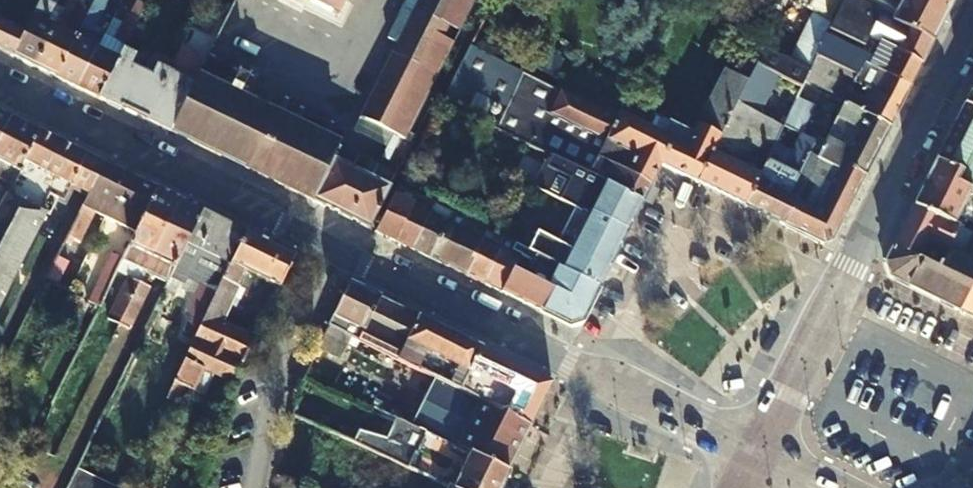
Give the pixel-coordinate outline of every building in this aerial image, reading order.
[(4,21),(0,19),(9,0),(0,0),(0,30),(4,21)] [(63,6),(52,1),(52,0),(37,0),(22,29),(9,54),(32,65),(53,24),(63,6)] [(96,44),(84,38),(104,0),(91,0),(86,10),(53,75),(74,86),(96,44)] [(336,13),(342,0),(310,0),(336,13)] [(405,136),(473,0),(417,0),(410,13),(396,18),(387,36),(397,40),(392,50),(396,52),(364,116),(392,130),(405,136)] [(812,8),(833,17),(826,30),(862,46),(867,36),(919,60),(950,0),(809,0),(807,6),(812,8)] [(53,24),(32,65),(53,75),(86,10),(74,4),(61,28),(53,24)] [(833,17),(812,8),(787,60),(762,49),(754,63),(777,74),(799,84),(802,79),(814,53),(824,35),(826,30),(833,17)] [(113,37),(124,42),(129,30),(136,16),(126,11),(113,37)] [(4,21),(0,30),(0,50),(9,54),(22,29),(4,21)] [(814,53),(855,72),(861,62),(907,84),(919,60),(867,36),(862,46),(859,51),(824,35),(814,53)] [(96,44),(74,86),(96,97),(117,55),(96,44)] [(467,44),(450,77),(507,106),(497,127),(550,154),(568,163),(587,172),(640,198),(649,181),(625,169),(633,153),(604,138),(603,140),(547,114),(559,90),(525,72),(467,44)] [(145,121),(169,72),(154,64),(149,75),(126,63),(131,53),(120,48),(117,55),(96,97),(145,121)] [(843,98),(855,72),(814,53),(802,79),(843,98)] [(197,73),(201,65),(178,54),(178,55),(169,72),(145,121),(166,131),(169,132),(169,131),(197,73)] [(861,62),(855,72),(843,98),(841,101),(842,102),(884,122),(887,123),(907,84),(861,62)] [(771,140),(780,123),(759,112),(777,74),(754,63),(747,79),(695,181),(740,204),(771,140)] [(722,66),(690,129),(670,169),(695,181),(747,79),(722,66)] [(239,71),(233,82),(243,87),(249,76),(239,71)] [(203,147),(243,166),(310,199),(331,158),(333,156),(339,144),(197,73),(169,131),(203,147)] [(964,102),(967,103),(972,106),(972,84),(964,102)] [(625,169),(649,181),(658,163),(670,169),(690,129),(667,119),(660,131),(617,111),(614,116),(559,90),(547,114),(603,140),(604,138),(633,153),(625,169)] [(813,105),(793,96),(785,112),(805,122),(813,105)] [(862,172),(887,123),(884,122),(842,102),(835,116),(855,127),(846,146),(825,136),(822,144),(816,156),(836,166),(838,161),(862,172)] [(964,102),(945,139),(947,141),(972,154),(972,106),(967,103),(964,102)] [(11,117),(0,112),(0,137),(11,117)] [(0,137),(0,179),(10,184),(37,130),(11,117),(0,137)] [(44,210),(40,208),(45,198),(37,193),(39,189),(62,200),(71,185),(88,194),(104,163),(37,130),(10,184),(3,196),(0,203),(0,302),(44,210)] [(390,133),(379,155),(385,158),(396,136),(390,133)] [(740,204),(779,223),(794,194),(787,191),(814,139),(799,133),(790,151),(771,140),(740,204)] [(794,194),(779,223),(820,242),(828,239),(862,172),(838,161),(836,166),(816,156),(822,144),(814,139),(787,191),(794,194)] [(945,139),(934,159),(937,161),(960,173),(955,183),(972,192),(972,154),(947,141),(945,139)] [(350,167),(329,208),(347,218),(376,161),(358,152),(351,165),(350,167)] [(568,163),(550,154),(544,169),(566,181),(559,198),(571,204),(623,233),(640,198),(587,172),(568,163)] [(310,199),(329,208),(350,167),(351,165),(333,156),(331,158),(310,199)] [(955,183),(960,173),(937,161),(934,159),(912,203),(915,205),(938,216),(943,207),(959,215),(972,223),(972,192),(955,183)] [(376,161),(347,218),(367,227),(394,171),(376,161)] [(88,194),(64,241),(70,244),(73,237),(79,240),(93,211),(99,215),(106,201),(109,201),(121,175),(123,172),(104,163),(88,194)] [(156,188),(123,172),(121,175),(109,201),(106,201),(99,215),(104,217),(135,232),(156,188)] [(123,257),(122,259),(137,267),(132,278),(126,275),(106,318),(117,323),(177,198),(156,188),(135,232),(123,257)] [(373,229),(391,239),(411,202),(391,193),(373,229)] [(177,198),(117,323),(129,328),(148,286),(144,283),(149,273),(166,281),(201,210),(177,198)] [(411,202),(391,239),(408,247),(427,210),(411,202)] [(954,224),(959,215),(943,207),(938,216),(915,205),(912,203),(891,245),(894,246),(938,268),(950,246),(962,252),(972,234),(954,224)] [(623,233),(571,204),(554,240),(536,232),(526,251),(596,286),(623,233)] [(166,281),(145,326),(160,333),(171,311),(167,308),(196,249),(229,266),(245,232),(201,210),(166,281)] [(408,247),(427,256),(445,219),(427,210),(408,247)] [(427,256),(444,265),(462,227),(445,219),(427,256)] [(444,265),(463,273),(481,237),(462,227),(444,265)] [(959,312),(960,309),(972,283),(972,231),(972,234),(962,252),(950,246),(938,268),(894,246),(891,245),(883,261),(890,278),(959,312)] [(240,362),(252,336),(224,322),(247,271),(279,286),(294,256),(245,232),(229,266),(188,352),(166,397),(177,402),(185,385),(193,389),(204,370),(233,383),(240,362)] [(463,273),(480,282),(499,245),(481,237),(463,273)] [(480,282),(498,291),(516,254),(499,245),(480,282)] [(596,286),(526,251),(519,247),(516,254),(498,291),(566,324),(580,319),(596,286)] [(100,304),(122,259),(123,257),(111,251),(88,299),(100,304)] [(344,334),(358,341),(368,320),(378,298),(347,283),(332,316),(347,324),(344,334)] [(960,309),(959,312),(972,319),(972,283),(960,309)] [(378,298),(368,320),(381,325),(391,305),(378,298)] [(358,341),(416,369),(426,351),(440,359),(436,369),(459,381),(478,347),(391,305),(381,325),(368,320),(358,341)] [(456,389),(530,426),(551,382),(478,347),(459,381),(456,389)] [(327,408),(337,389),(305,374),(296,394),(327,408)] [(442,383),(420,429),(455,446),(468,452),(508,471),(530,426),(456,389),(442,383)] [(468,452),(460,467),(437,456),(433,461),(395,443),(386,458),(440,484),(448,487),(499,487),(508,471),(468,452)]
